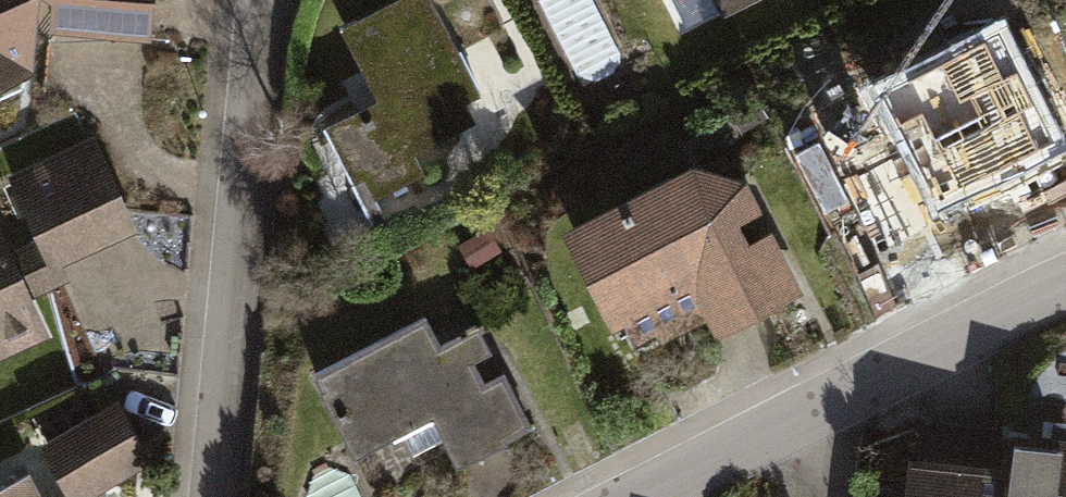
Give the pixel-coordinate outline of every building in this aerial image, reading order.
[(92,78),(106,35),(195,30),(194,0),(0,0),(0,120),(92,78)] [(386,21),(442,134),(574,69),(539,0),(430,0),(386,21)] [(880,103),(926,194),(994,161),(1010,194),(1065,167),(1065,100),(1060,88),(1012,111),(983,52),(880,103)] [(97,321),(80,265),(158,232),(134,149),(48,186),(64,214),(0,241),(0,368),(97,321)] [(736,166),(605,230),(660,343),(792,279),(736,166)] [(466,315),(364,365),(409,457),(477,424),(494,457),(576,416),(543,350),(495,374),(466,315)] [(1011,440),(1008,473),(920,465),(918,496),(1065,496),(1065,445),(1011,440)] [(66,485),(0,486),(0,496),(84,496),(66,485)]
